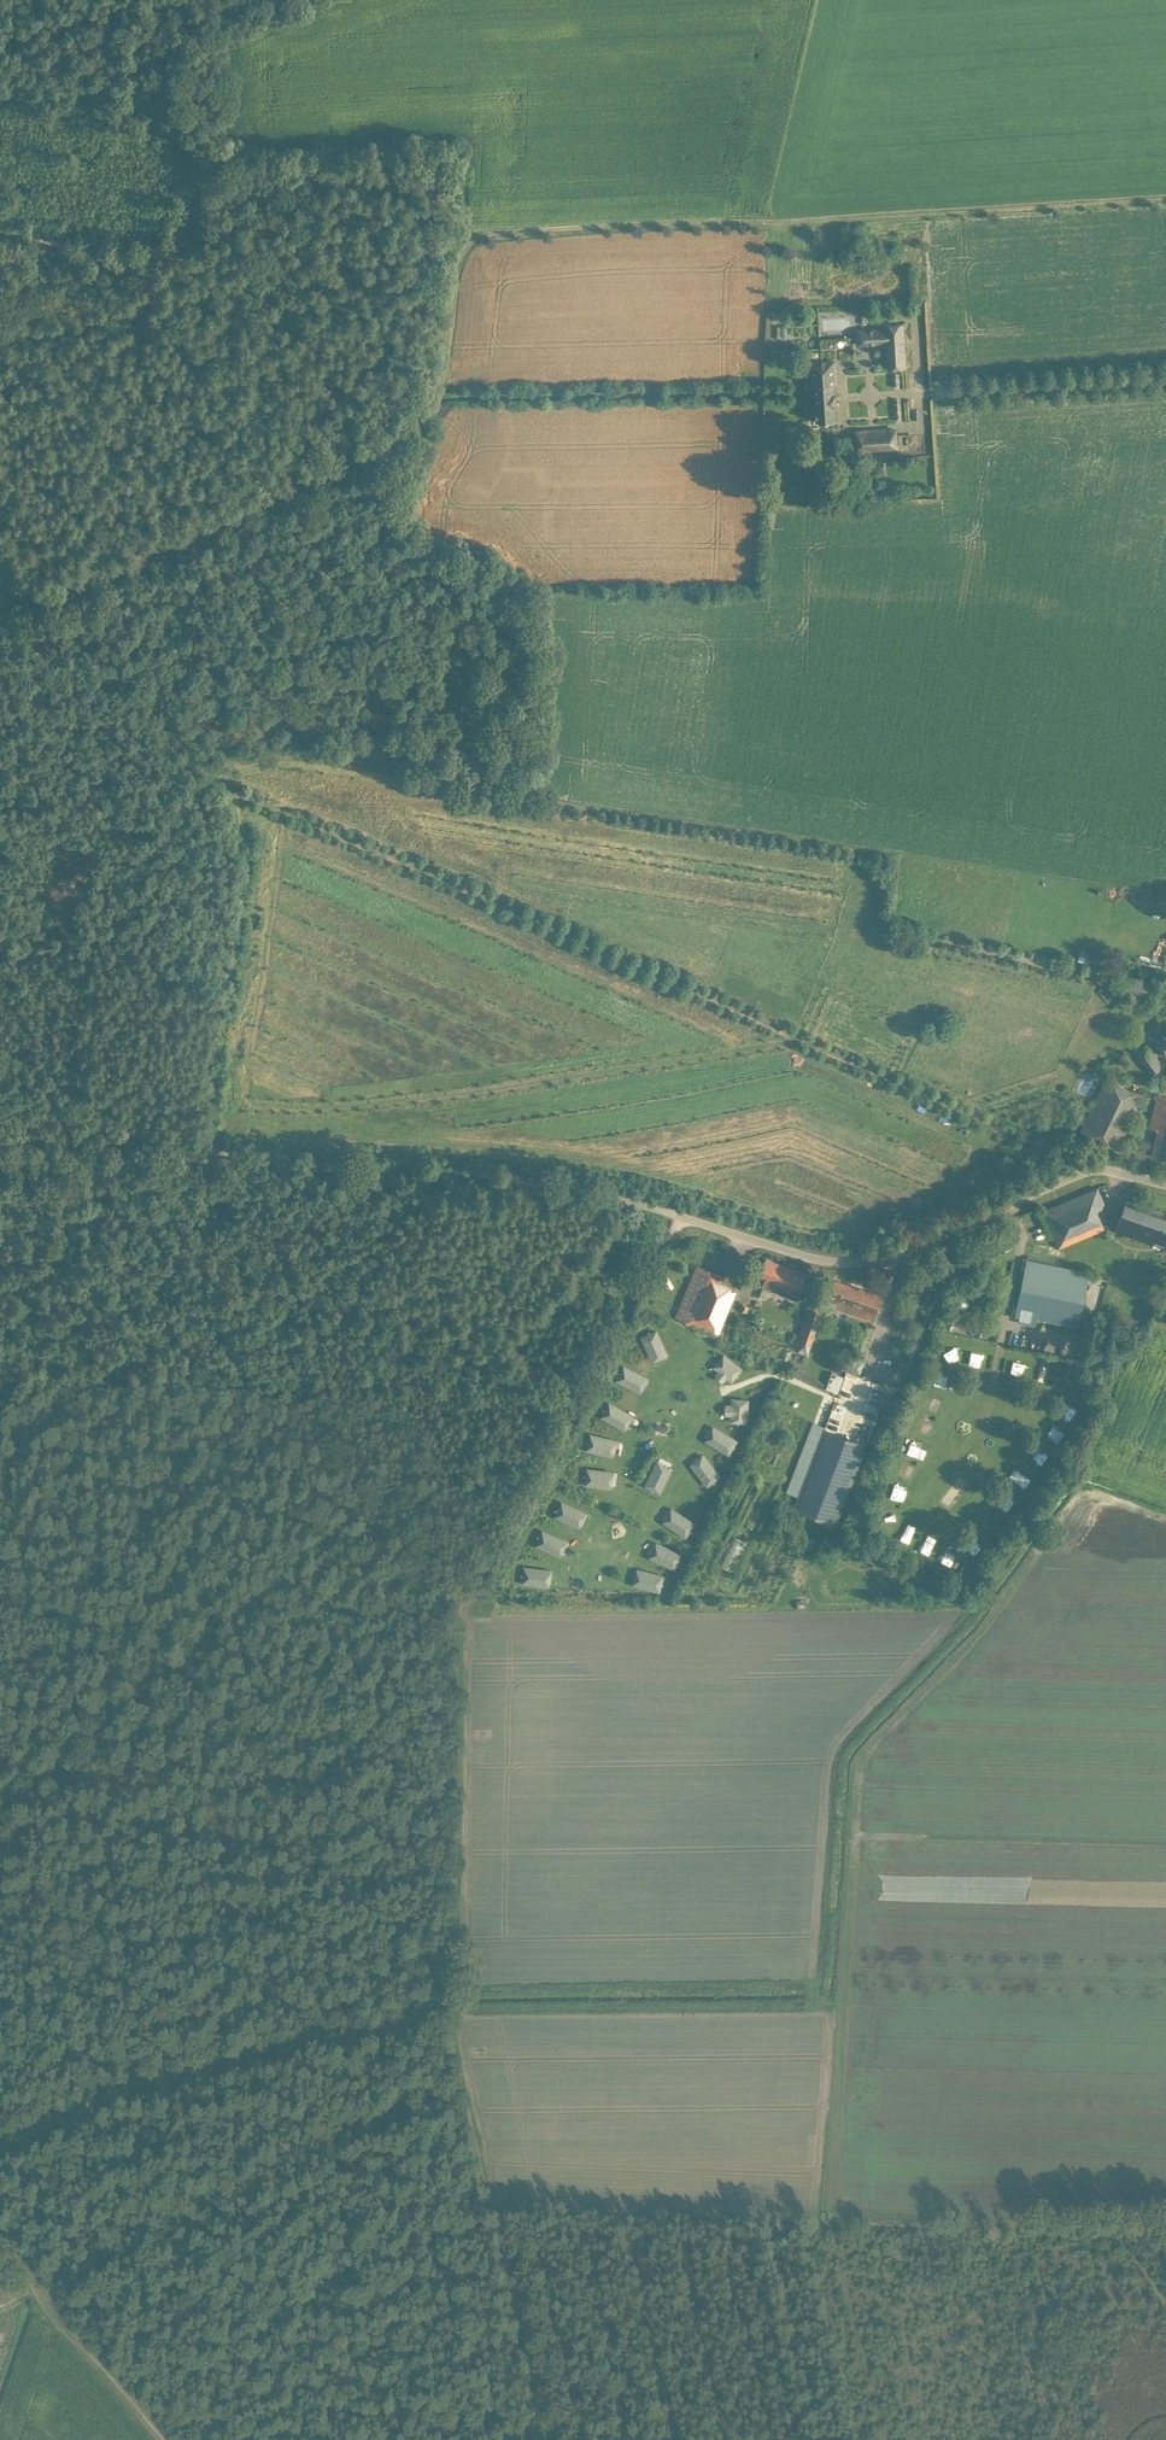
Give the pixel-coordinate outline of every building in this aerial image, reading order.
[(885,342),(887,367),(906,366),(903,323),(884,324),(884,327),(858,329),(859,343),(885,342)] [(813,384),(815,384),(817,421),(835,420),(835,405),(836,404),(836,391),(834,391),(833,384),(835,384),(834,360),(811,361),(812,374),(813,374),(813,381),(813,384)] [(858,448),(896,446),(895,435),(890,436),(890,428),(857,430),(858,448)] [(1088,952),(1086,964),(1099,966),(1101,967),(1103,956),(1088,952)] [(1152,996),(1156,981),(1132,975),(1128,990),(1152,996)] [(1160,981),(1158,992),(1165,994),(1165,982),(1160,981)] [(1165,1054),(1165,1030),(1154,1038),(1165,1054)] [(1117,1148),(1122,1137),(1142,1094),(1106,1076),(1086,1119),(1081,1130),(1117,1148)] [(1158,1094),(1150,1127),(1158,1129),(1151,1154),(1165,1158),(1165,1096),(1158,1094)] [(1043,1210),(1058,1247),(1104,1227),(1096,1209),(1105,1206),(1097,1187),(1043,1210)] [(1154,1243),(1155,1240),(1165,1244),(1164,1247),(1165,1247),(1165,1214),(1125,1200),(1115,1230),(1154,1243)] [(686,1247),(683,1256),(701,1263),(704,1254),(686,1247)] [(807,1274),(765,1257),(759,1274),(765,1277),(762,1285),(797,1299),(807,1274)] [(1037,1318),(1078,1327),(1080,1321),(1087,1322),(1088,1315),(1081,1313),(1090,1272),(1027,1258),(1015,1316),(1019,1317),(1018,1322),(1035,1325),(1037,1318)] [(675,1316),(687,1321),(700,1326),(719,1333),(736,1290),(731,1288),(732,1284),(722,1280),(725,1274),(696,1263),(675,1316)] [(822,1294),(819,1302),(823,1303),(874,1319),(882,1294),(827,1276),(822,1294)] [(750,1306),(743,1303),(741,1309),(747,1312),(750,1306)] [(795,1342),(792,1351),(806,1355),(809,1346),(813,1334),(799,1330),(795,1342)] [(969,1363),(979,1365),(981,1352),(971,1351),(969,1363)] [(725,1352),(713,1366),(729,1381),(742,1368),(725,1352)] [(1013,1360),(1011,1370),(1026,1373),(1028,1362),(1013,1360)] [(1036,1377),(1048,1378),(1049,1367),(1038,1365),(1036,1377)] [(831,1369),(829,1375),(842,1380),(844,1374),(831,1369)] [(867,1389),(881,1394),(885,1385),(871,1379),(867,1389)] [(730,1422),(748,1422),(748,1397),(730,1398),(730,1422)] [(731,1454),(740,1438),(713,1424),(705,1440),(731,1454)] [(811,1460),(794,1505),(835,1521),(866,1441),(847,1434),(845,1438),(811,1425),(800,1456),(811,1460)] [(703,1453),(689,1465),(708,1487),(723,1474),(703,1453)] [(898,1474),(915,1480),(918,1470),(901,1464),(898,1474)] [(890,1495),(900,1499),(905,1489),(895,1484),(890,1495)]
